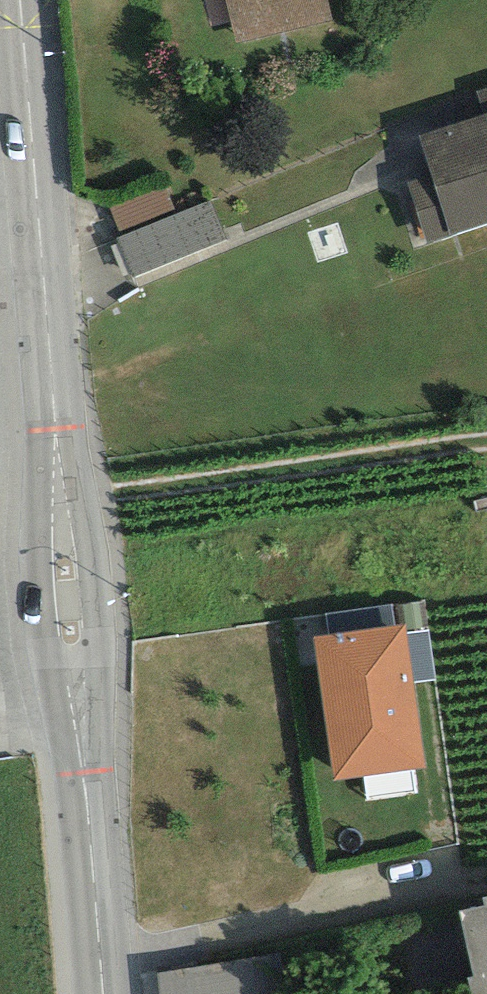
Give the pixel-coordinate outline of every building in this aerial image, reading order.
[(236,43),(333,21),(328,0),(226,0),(236,43)] [(484,114),(486,113),(486,88),(477,91),(484,114)] [(418,135),(430,174),(409,181),(428,241),(486,223),(486,113),(484,114),(418,135)] [(111,198),(115,222),(174,213),(170,188),(111,198)] [(134,273),(227,236),(212,195),(118,232),(134,273)] [(325,614),(328,635),(394,625),(391,604),(325,614)] [(406,635),(404,624),(394,625),(328,635),(313,638),(334,781),(425,767),(413,683),(406,635)] [(428,631),(406,635),(413,683),(435,680),(428,631)] [(459,911),(473,976),(467,977),(471,993),(486,993),(486,896),(482,897),(484,905),(459,911)] [(157,973),(159,993),(283,993),(280,956),(157,973)]
